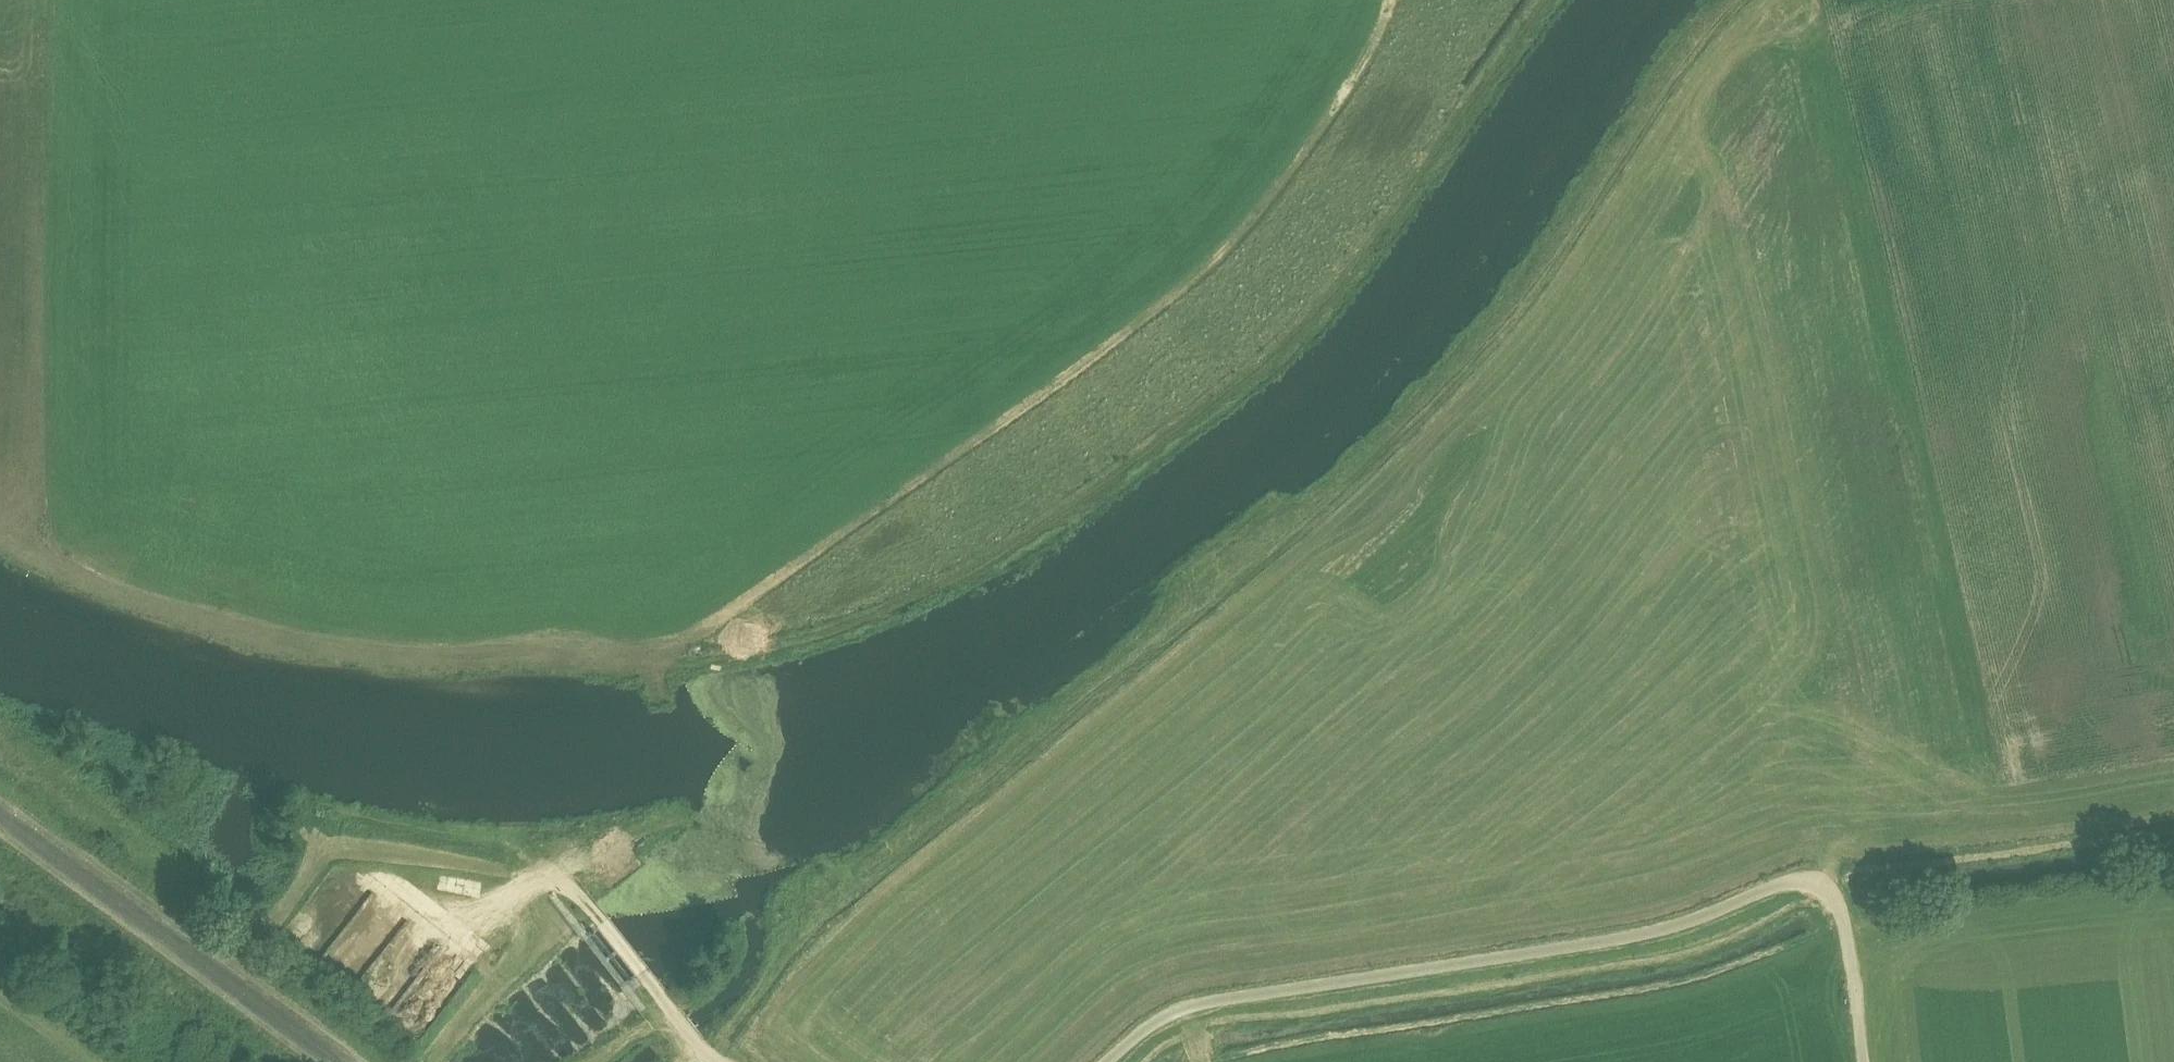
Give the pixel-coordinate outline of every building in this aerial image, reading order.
[(424,989),(442,1008),(481,972),(463,953),(424,989)]
